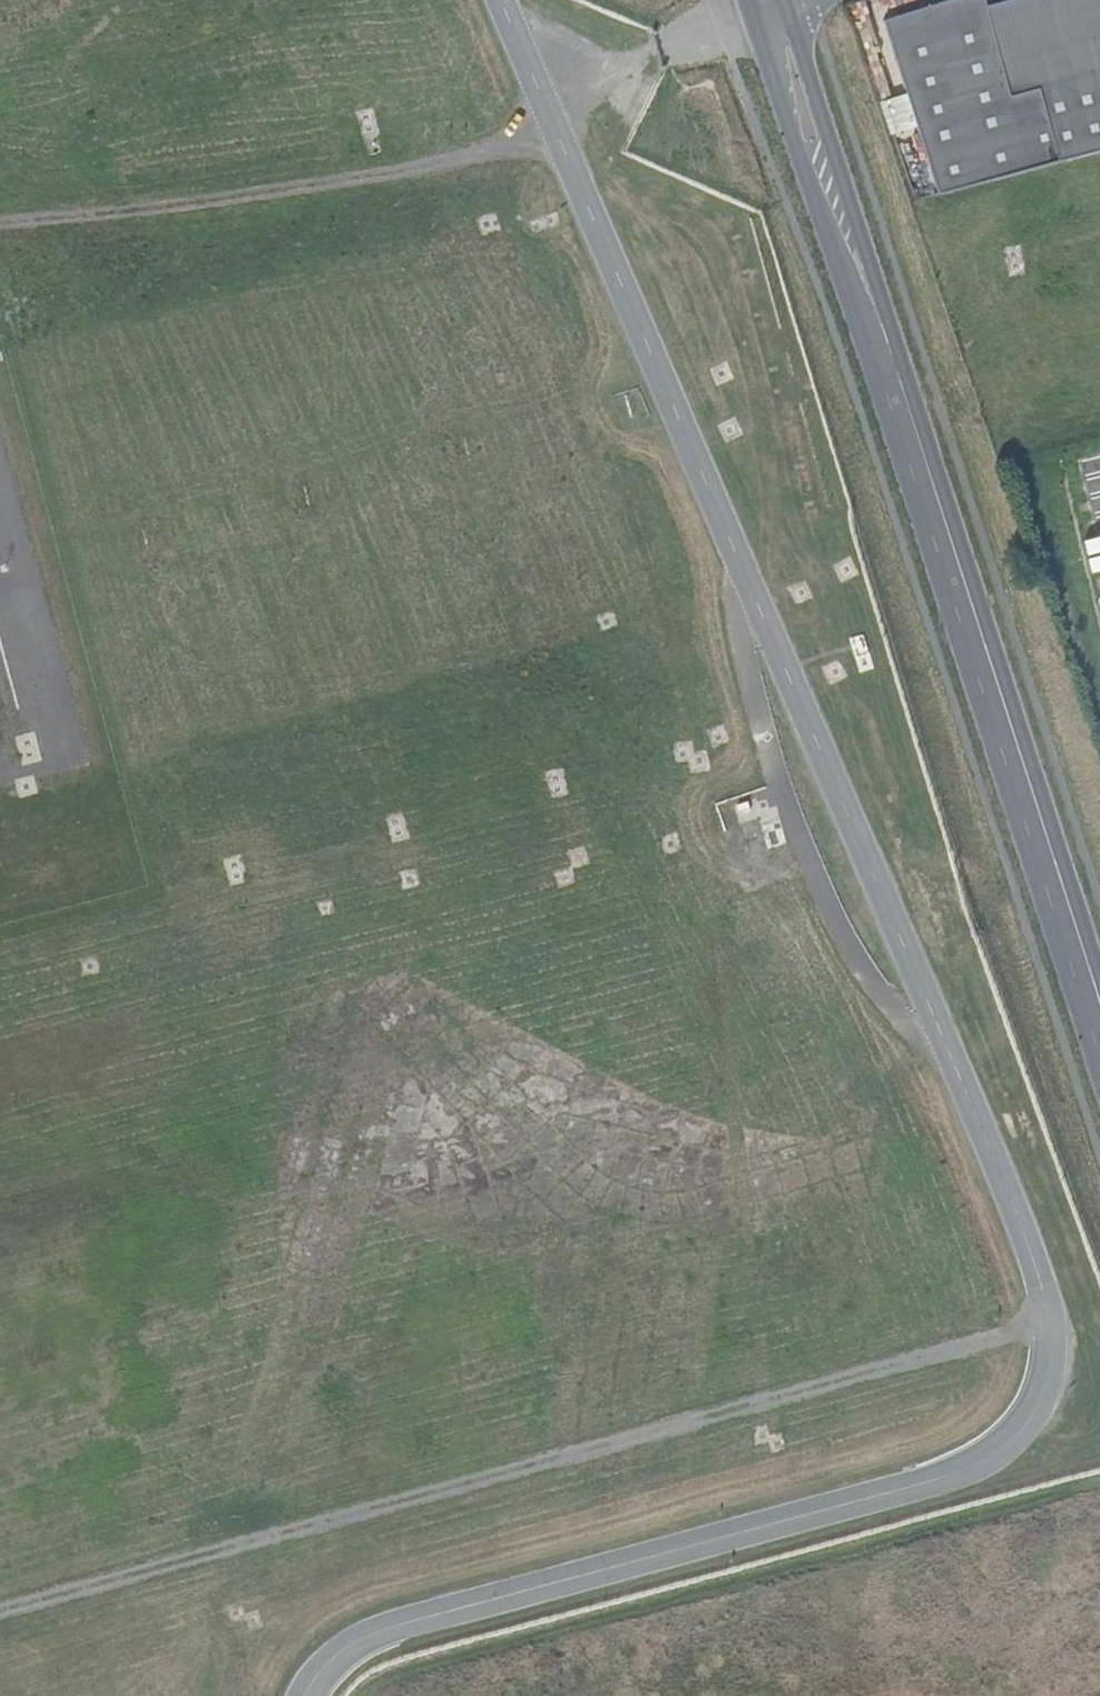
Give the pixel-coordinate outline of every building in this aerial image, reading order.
[(987,11),(984,0),(957,0),(883,22),(937,201),(1099,152),(1099,0),(1023,0),(987,11)]
